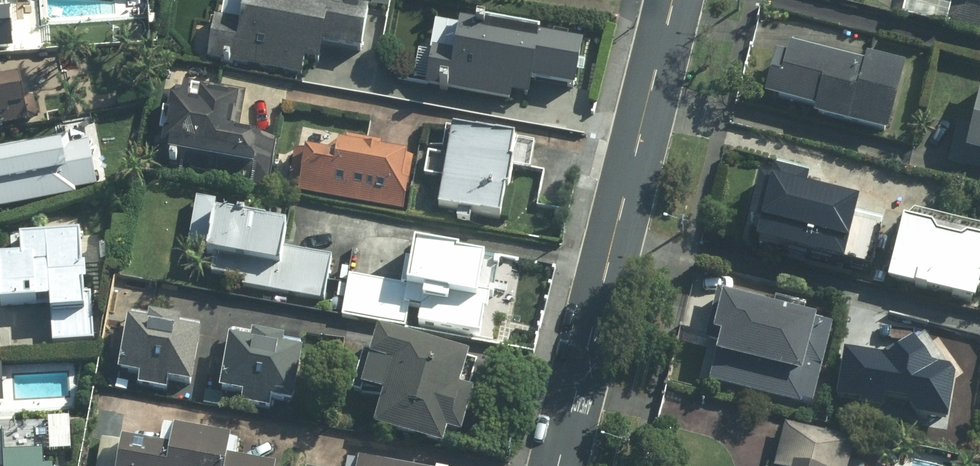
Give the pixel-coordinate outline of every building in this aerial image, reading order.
[(948,25),(979,34),(979,0),(955,0),(948,25)] [(319,72),(322,53),(359,59),(365,21),(245,2),(241,27),(214,23),(207,68),(303,83),(305,70),(319,72)] [(11,53),(8,15),(0,16),(0,54),(11,53)] [(527,104),(530,91),(574,98),(582,48),(436,25),(428,76),(425,92),(510,105),(510,102),(527,104)] [(865,67),(863,75),(787,55),(784,68),(774,65),(764,105),(815,118),(813,126),(884,144),(902,77),(865,67)] [(27,127),(18,79),(0,82),(0,132),(27,127)] [(274,145),(237,138),(244,96),(183,86),(180,102),(163,100),(152,169),(266,189),(274,145)] [(971,133),(958,130),(950,168),(979,175),(979,91),(971,133)] [(514,144),(452,132),(436,213),(499,225),(514,144)] [(404,164),(379,160),(381,147),(345,141),(319,161),(294,158),(288,196),(401,214),(407,177),(402,176),(404,164)] [(69,151),(68,143),(0,155),(0,213),(78,199),(77,192),(95,189),(87,147),(69,151)] [(847,215),(809,206),(813,188),(774,179),(770,197),(756,194),(746,235),(760,238),(756,256),(867,283),(878,236),(844,227),(847,215)] [(332,260),(282,252),(287,220),(196,204),(186,263),(212,267),(210,280),(245,286),(244,293),(324,307),(332,260)] [(901,228),(886,288),(978,310),(979,299),(979,247),(901,228)] [(90,299),(82,300),(78,244),(19,248),(20,270),(0,271),(0,316),(49,313),(52,348),(94,345),(90,299)] [(486,259),(417,247),(409,291),(349,281),(342,320),(479,343),(486,305),(478,304),(486,259)] [(704,346),(719,350),(710,387),(796,410),(797,407),(811,410),(832,328),(716,298),(704,346)] [(138,387),(138,392),(165,396),(166,391),(190,395),(201,332),(129,320),(118,383),(138,387)] [(239,405),(238,410),(266,415),(267,410),(291,414),(301,351),(230,339),(219,402),(239,405)] [(460,444),(472,404),(465,402),(475,369),(376,340),(359,397),(382,403),(373,435),(440,454),(445,440),(460,444)] [(890,372),(843,363),(835,414),(943,432),(951,382),(926,378),(911,353),(890,372)] [(70,422),(49,422),(48,455),(69,455),(70,422)] [(855,449),(786,429),(775,465),(851,465),(855,449)] [(43,455),(3,458),(1,434),(0,434),(0,465),(44,465),(43,455)] [(171,439),(168,459),(121,451),(119,465),(225,465),(228,449),(171,439)]
